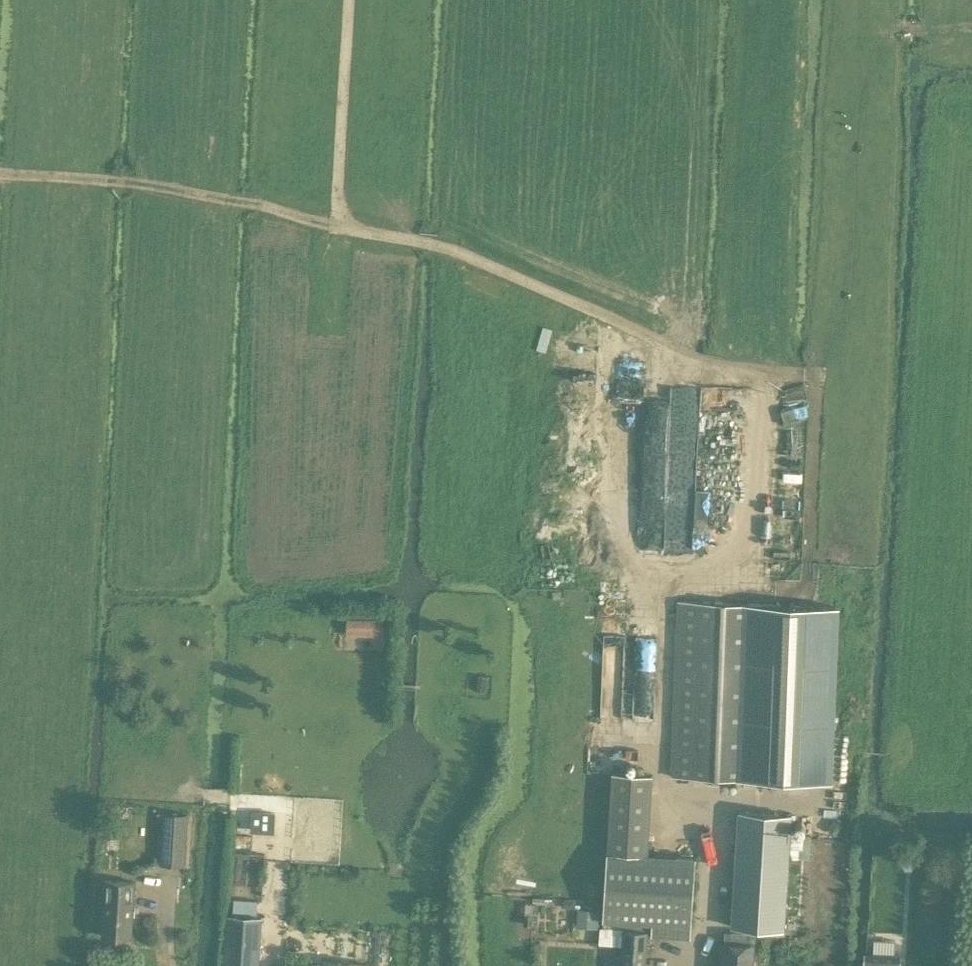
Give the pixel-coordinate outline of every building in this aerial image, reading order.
[(679,600),(672,775),(832,782),(840,607),(679,600)] [(347,618),(347,634),(383,635),(384,619),(347,618)] [(691,937),(696,857),(648,854),(653,774),(612,772),(603,920),(652,923),(652,929),(651,935),(652,935),(691,937)] [(739,811),(732,925),(761,926),(776,927),(780,928),(784,928),(788,857),(809,858),(811,835),(790,833),(791,815),(785,814),(781,814),(765,813),(739,811)] [(163,813),(160,863),(185,864),(188,814),(178,814),(163,813)] [(132,937),(135,882),(106,880),(102,935),(132,937)] [(621,965),(645,965),(648,931),(624,929),(621,965)] [(731,931),(731,943),(724,943),(724,957),(719,957),(719,965),(752,965),(753,944),(751,944),(752,932),(731,931)] [(872,947),(872,965),(911,965),(911,947),(872,947)]
